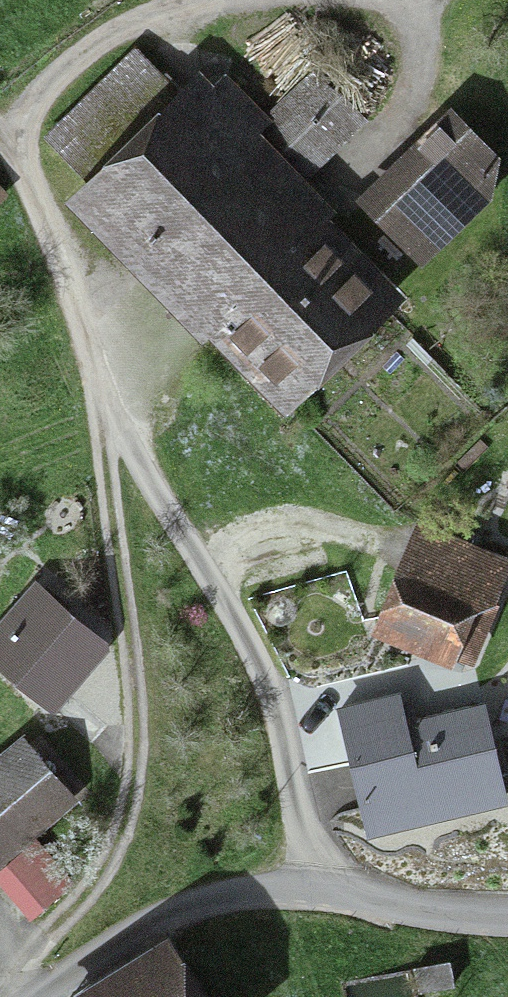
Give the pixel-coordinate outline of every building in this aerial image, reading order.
[(132,56),(57,131),(98,172),(79,192),(283,394),(394,283),(290,180),(350,121),(308,79),(250,138),(187,75),(169,93),(132,56)] [(447,119),(372,192),(409,230),(484,156),(447,119)] [(491,563),(416,536),(385,621),(460,648),(491,563)] [(47,698),(96,641),(41,595),(0,643),(0,658),(47,698)] [(391,706),(341,716),(344,728),(363,816),(496,788),(480,711),(396,729),(391,706)] [(0,768),(0,868),(27,902),(53,881),(22,842),(74,800),(29,745),(0,768)] [(85,996),(206,996),(168,940),(85,996)] [(456,984),(451,960),(415,969),(421,992),(456,984)]
